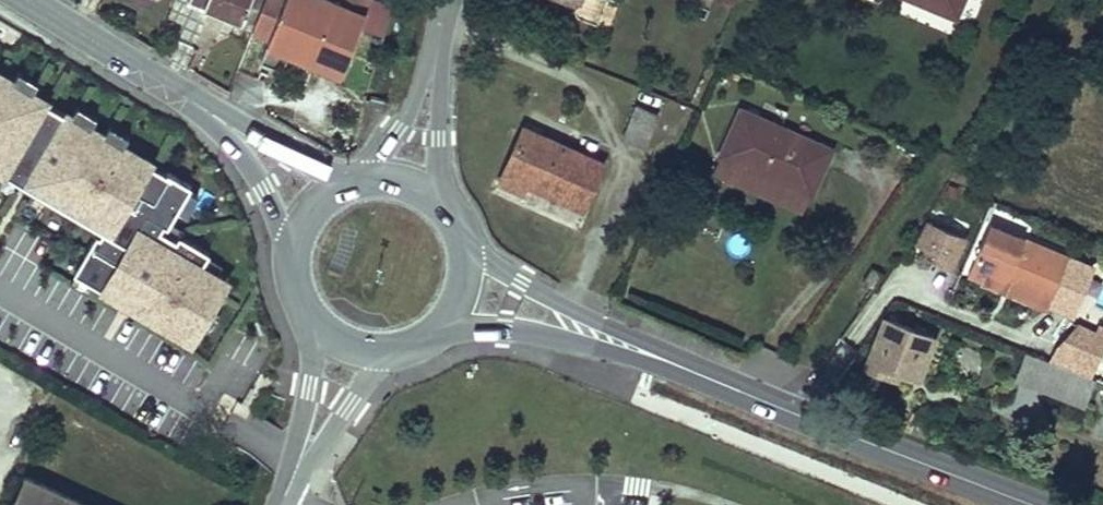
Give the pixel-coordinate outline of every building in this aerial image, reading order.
[(203,2),(202,7),(240,22),(241,18),(250,22),(259,0),(198,0),(203,2)] [(247,45),(342,75),(356,30),(383,38),(394,2),(387,0),(262,0),(247,45)] [(582,3),(577,14),(613,28),(624,0),(575,0),(582,3)] [(966,13),(970,0),(930,0),(966,13)] [(0,167),(107,230),(82,272),(207,345),(249,275),(176,233),(207,181),(0,58),(0,168),(0,167)] [(835,151),(746,114),(727,159),(816,196),(835,151)] [(608,162),(532,129),(506,185),(530,196),(535,185),(588,208),(608,162)] [(811,209),(816,196),(727,159),(721,172),(811,209)] [(922,222),(911,253),(955,267),(965,236),(922,222)] [(1073,317),(1095,269),(985,223),(963,280),(1073,317)] [(872,289),(881,276),(870,268),(862,281),(872,289)] [(937,339),(886,320),(867,366),(898,379),(901,370),(920,378),(937,339)] [(1102,353),(1102,326),(1099,324),(1096,333),(1072,323),(1055,365),(1023,352),(1011,381),(1080,409),(1102,353)] [(16,504),(85,504),(29,479),(16,504)]
